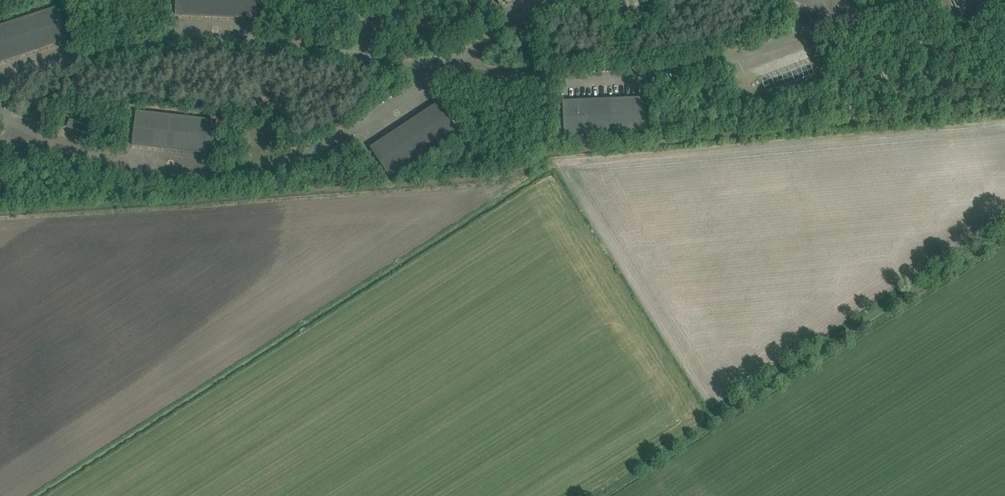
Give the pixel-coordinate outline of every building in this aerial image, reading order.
[(256,19),(257,0),(177,0),(176,16),(256,19)] [(57,7),(0,26),(0,62),(68,39),(57,7)] [(799,71),(766,80),(768,89),(817,76),(814,65),(798,69),(799,71)] [(563,100),(564,136),(646,133),(644,97),(563,100)] [(370,147),(390,177),(458,131),(438,102),(370,147)] [(132,145),(212,154),(216,120),(136,111),(132,145)] [(67,128),(87,136),(91,127),(70,119),(67,128)]
